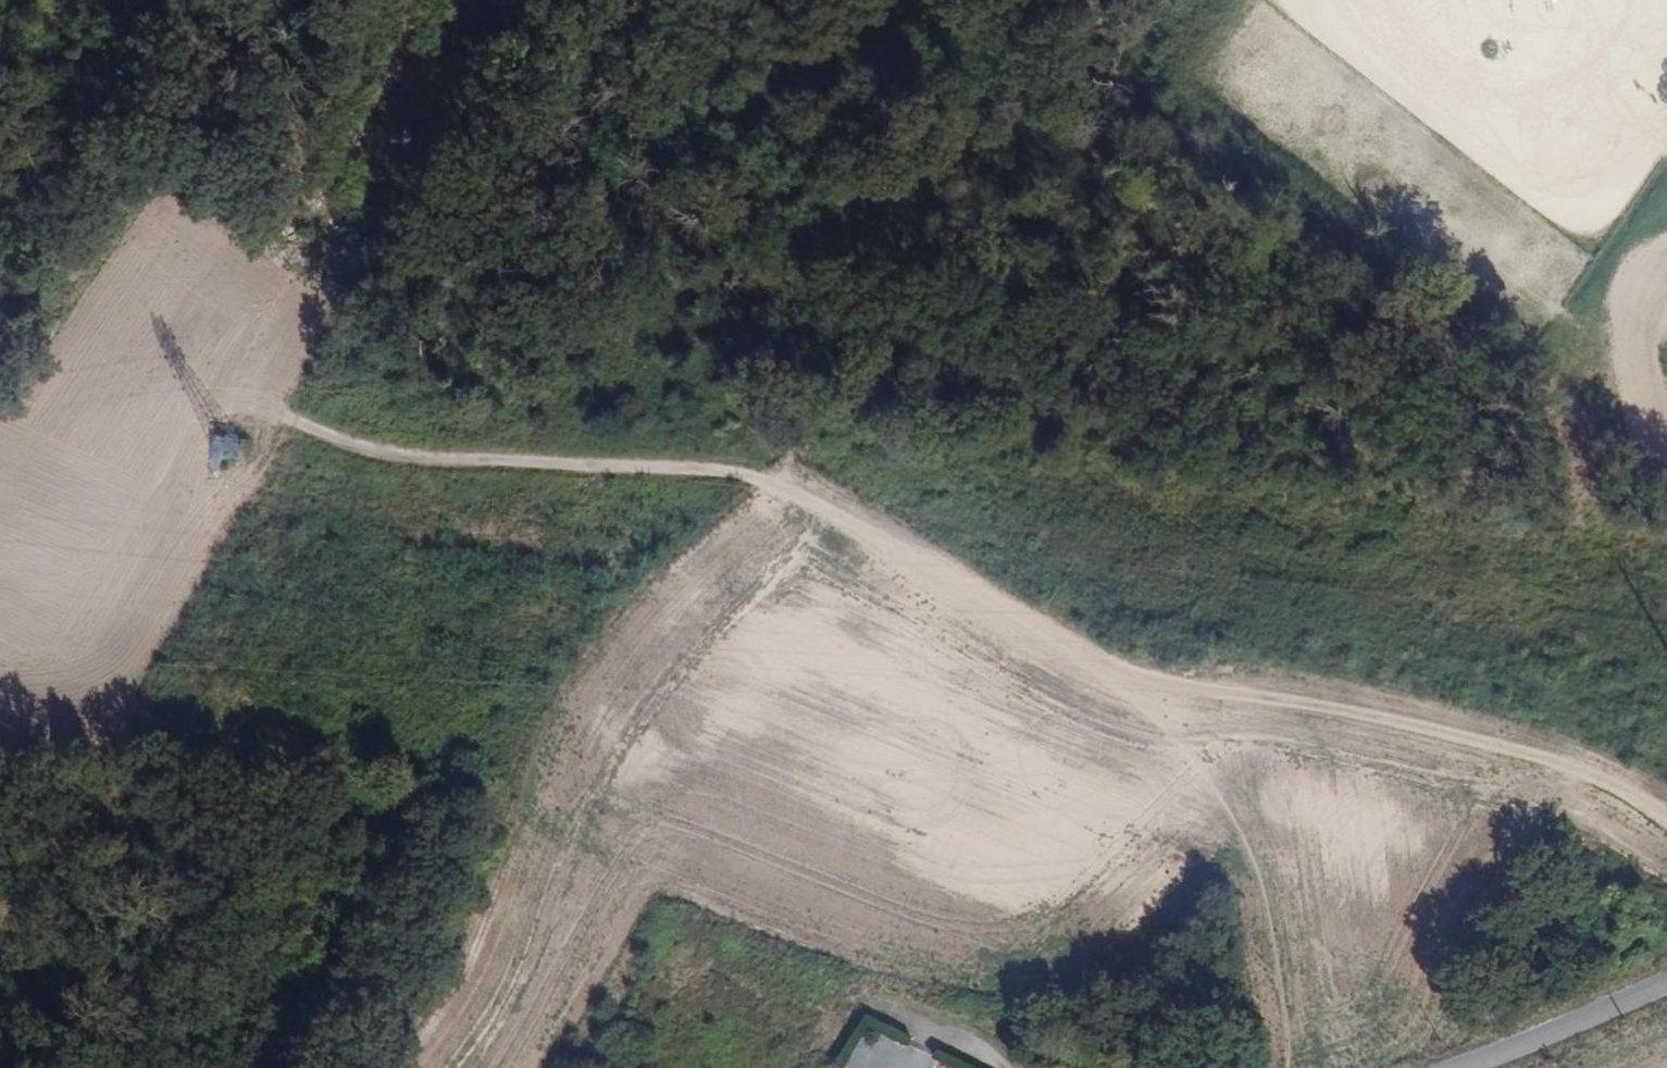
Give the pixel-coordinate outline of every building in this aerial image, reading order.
[(212,434),(211,456),(233,457),(235,435),(212,434)]
